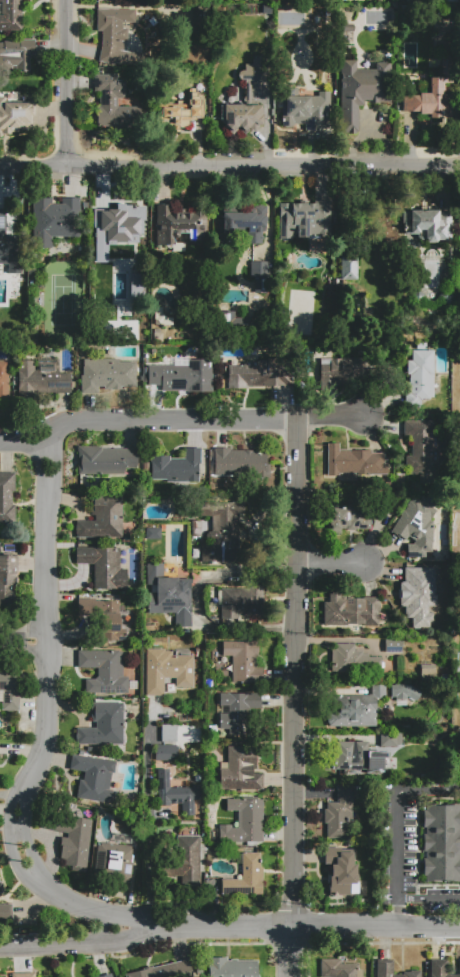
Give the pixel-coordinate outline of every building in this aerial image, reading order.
[(22,30),(0,31),(0,15),(1,15),(1,2),(0,2),(0,0),(21,0),(21,12),(22,12),(22,30)] [(400,5),(412,5),(412,13),(400,13),(400,5)] [(102,64),(102,31),(97,31),(97,9),(118,9),(118,28),(128,28),(128,42),(123,42),(123,51),(129,52),(144,52),(144,64),(102,64)] [(11,70),(0,70),(0,42),(3,42),(3,41),(19,41),(19,39),(35,39),(35,54),(31,54),(31,59),(29,59),(29,70),(16,70),(16,67),(11,67),(11,70)] [(452,118),(430,118),(430,114),(420,114),(420,112),(403,112),(403,95),(420,95),(420,93),(430,93),(430,77),(441,77),(441,57),(452,57),(452,83),(442,83),(442,94),(452,94),(452,118)] [(358,132),(343,133),(341,60),(356,60),(356,70),(375,69),(375,63),(390,62),(391,102),(369,103),(369,100),(357,100),(358,132)] [(140,107),(140,126),(97,126),(97,107),(99,107),(100,91),(94,91),(94,75),(117,75),(117,83),(124,83),(124,99),(117,98),(117,107),(140,107)] [(157,120),(157,105),(166,105),(166,102),(172,102),(172,105),(177,105),(177,101),(184,101),(184,105),(188,105),(188,88),(197,88),(197,96),(200,96),(200,98),(201,98),(201,105),(200,105),(200,107),(201,107),(201,118),(196,118),(196,120),(179,120),(179,124),(173,124),(173,120),(157,120)] [(330,91),(330,104),(331,104),(331,110),(330,110),(330,130),(305,130),(305,124),(294,124),(294,126),(281,125),(281,96),(284,96),(284,88),(297,88),(297,96),(318,96),(318,91),(330,91)] [(1,136),(0,136),(0,97),(5,97),(5,101),(33,101),(33,116),(32,116),(32,129),(24,129),(24,130),(20,130),(20,129),(18,129),(18,132),(10,132),(10,134),(4,134),(4,129),(1,129),(1,136)] [(261,105),(262,113),(263,124),(259,124),(259,129),(249,130),(245,134),(239,129),(232,135),(224,127),(224,125),(220,119),(220,105),(228,105),(228,104),(243,104),(243,105),(261,105)] [(79,198),(79,237),(77,239),(72,239),(70,237),(51,237),(51,241),(31,241),(31,198),(51,198),(51,204),(63,204),(63,198),(79,198)] [(279,203),(318,203),(318,200),(332,200),(331,235),(318,235),(318,238),(301,238),(301,237),(296,237),(296,234),(292,234),(292,239),(289,239),(288,240),(283,240),(282,239),(279,239),(279,203)] [(156,205),(169,205),(169,213),(178,212),(178,209),(185,209),(185,212),(191,212),(191,211),(202,211),(202,212),(206,212),(207,240),(190,241),(190,232),(180,233),(179,234),(179,236),(178,237),(176,238),(175,238),(173,239),(174,244),(157,245),(156,205)] [(98,210),(130,210),(130,207),(142,207),(142,224),(131,224),(131,226),(124,226),(124,231),(113,231),(113,226),(110,226),(110,250),(114,250),(114,270),(98,270),(98,210)] [(8,264),(0,264),(0,209),(5,209),(5,235),(21,235),(21,273),(8,273),(8,264)] [(411,210),(439,210),(439,219),(442,219),(442,223),(446,223),(446,240),(439,240),(438,241),(435,243),(433,243),(431,243),(429,242),(428,241),(427,240),(421,240),(419,239),(418,238),(417,237),(417,235),(417,233),(411,233),(411,210)] [(223,213),(256,213),(256,214),(262,214),(262,215),(265,215),(265,228),(261,228),(261,244),(247,244),(247,228),(237,228),(237,233),(223,233),(223,213)] [(341,256),(357,256),(357,280),(341,280),(341,256)] [(250,261),(269,262),(269,287),(265,287),(265,290),(260,290),(260,293),(254,293),(254,277),(250,277),(250,261)] [(128,301),(144,300),(142,272),(127,272),(128,301)] [(248,317),(233,317),(233,310),(218,311),(219,329),(249,328),(248,317)] [(163,342),(153,342),(153,333),(154,333),(153,329),(160,329),(160,333),(163,333),(163,342)] [(405,399),(405,392),(410,392),(410,374),(407,374),(407,360),(412,360),(412,350),(433,350),(434,399),(405,399)] [(320,364),(330,364),(330,359),(347,359),(347,358),(366,357),(366,379),(346,379),(346,386),(320,386),(320,364)] [(71,393),(18,393),(18,361),(35,361),(35,369),(36,369),(36,362),(38,362),(38,359),(59,359),(59,371),(58,371),(58,373),(71,373),(71,393)] [(135,362),(135,387),(121,387),(121,390),(104,390),(104,387),(98,387),(98,393),(82,393),(82,359),(119,359),(119,362),(135,362)] [(148,365),(188,365),(188,359),(212,359),(212,392),(187,392),(187,391),(148,391),(148,365)] [(8,401),(0,401),(0,360),(8,360),(8,401)] [(286,386),(239,386),(239,380),(228,380),(228,365),(246,365),(246,362),(258,362),(258,360),(270,360),(270,368),(286,368),(286,386)] [(435,477),(419,477),(419,474),(406,474),(406,456),(412,456),(411,436),(404,436),(404,420),(435,420),(435,435),(436,435),(436,464),(435,464),(435,477)] [(327,473),(327,443),(339,443),(339,450),(372,450),(372,453),(385,453),(385,464),(387,464),(387,473),(356,473),(356,480),(338,480),(338,473),(327,473)] [(136,449),(138,458),(136,469),(124,469),(124,473),(78,473),(78,446),(83,446),(83,447),(91,447),(91,446),(98,446),(98,447),(101,447),(101,449),(136,449)] [(151,480),(151,456),(169,456),(169,458),(184,458),(184,448),(198,448),(198,482),(166,482),(166,480),(151,480)] [(267,452),(267,464),(269,464),(269,478),(261,478),(261,475),(213,475),(213,452),(222,452),(222,448),(230,448),(230,450),(252,450),(252,452),(267,452)] [(15,524),(0,524),(0,472),(14,472),(14,490),(12,490),(12,505),(15,505),(15,524)] [(76,537),(76,521),(95,521),(95,515),(90,515),(90,496),(122,496),(122,537),(76,537)] [(414,540),(404,532),(400,537),(391,530),(392,528),(390,527),(411,497),(413,499),(415,497),(419,500),(422,496),(438,508),(429,521),(433,521),(433,542),(432,542),(432,557),(407,557),(407,544),(413,544),(413,542),(414,542),(414,540)] [(202,562),(202,543),(211,543),(211,540),(209,540),(207,539),(206,538),(206,535),(206,533),(208,532),(209,531),(211,531),(211,516),(202,516),(202,502),(244,502),(244,512),(240,512),(240,514),(238,514),(238,540),(240,540),(240,548),(244,548),(244,562),(202,562)] [(326,533),(339,533),(339,529),(369,529),(370,507),(327,506),(326,533)] [(76,547),(120,547),(120,569),(127,569),(127,589),(93,589),(93,564),(76,564),(76,547)] [(13,605),(0,604),(0,555),(16,556),(15,573),(11,573),(11,579),(10,579),(9,590),(14,590),(13,605)] [(191,627),(175,627),(175,613),(147,614),(147,564),(163,564),(163,578),(178,577),(178,579),(191,579),(191,627)] [(412,625),(413,578),(434,578),(432,625),(412,625)] [(222,588),(263,589),(263,615),(239,615),(239,619),(221,619),(222,588)] [(323,625),(323,601),(328,601),(328,594),(340,594),(340,596),(346,596),(346,598),(364,598),(364,597),(378,597),(378,600),(380,600),(380,612),(378,612),(377,625),(363,625),(363,623),(345,623),(345,625),(323,625)] [(120,640),(120,599),(76,599),(76,616),(98,616),(98,640),(120,640)] [(385,652),(385,640),(402,640),(402,652),(385,652)] [(222,641),(258,641),(258,655),(262,655),(262,683),(232,683),(232,656),(222,656),(222,641)] [(331,671),(332,651),(337,651),(337,643),(354,643),(354,651),(363,651),(362,654),(369,654),(369,657),(380,657),(380,672),(331,671)] [(147,649),(164,649),(164,651),(172,651),(172,655),(193,655),(193,688),(176,687),(176,678),(164,678),(163,696),(146,696),(147,649)] [(78,650),(123,651),(122,677),(128,677),(128,693),(85,693),(85,679),(96,680),(96,676),(96,668),(77,667),(78,650)] [(5,691),(0,691),(0,670),(10,670),(10,678),(19,678),(18,690),(20,690),(19,710),(3,709),(3,694),(4,694),(5,691)] [(376,726),(328,726),(328,695),(372,696),(372,683),(386,683),(385,698),(376,698),(376,726)] [(418,698),(418,685),(389,686),(390,699),(418,698)] [(220,693),(261,693),(261,709),(250,709),(250,735),(220,735),(220,711),(229,711),(229,708),(220,708),(220,693)] [(92,703),(122,703),(122,744),(77,744),(77,728),(96,728),(96,721),(92,721),(92,703)] [(161,724),(177,724),(177,743),(161,743),(161,724)] [(380,747),(380,732),(397,732),(397,733),(402,733),(402,744),(397,744),(397,747),(380,747)] [(338,741),(368,742),(368,752),(387,752),(387,758),(383,758),(383,769),(365,773),(365,775),(344,775),(344,769),(337,769),(338,741)] [(156,760),(156,746),(177,747),(177,760),(156,760)] [(263,789),(220,789),(220,768),(227,768),(227,747),(256,747),(256,769),(253,769),(253,772),(263,772),(263,789)] [(72,754),(116,761),(114,772),(112,772),(109,790),(116,791),(114,804),(79,798),(84,771),(71,769),(71,766),(70,765),(72,754)] [(158,781),(170,780),(170,788),(194,787),(194,785),(200,785),(200,799),(194,799),(194,815),(182,816),(182,803),(170,804),(170,805),(159,805),(158,781)] [(327,838),(327,824),(324,823),(324,808),(328,809),(328,802),(339,802),(339,801),(337,801),(337,785),(354,785),(353,801),(347,801),(347,803),(352,803),(351,826),(347,826),(347,838),(327,838)] [(226,799),(263,800),(262,842),(219,842),(220,825),(232,825),(232,828),(238,828),(238,811),(226,811),(226,799)] [(459,804),(459,810),(459,827),(459,834),(459,851),(459,881),(426,882),(426,875),(424,875),(424,858),(426,858),(426,851),(424,851),(423,833),(426,833),(425,827),(423,827),(422,810),(425,810),(425,805),(459,804)] [(92,820),(85,872),(71,870),(72,866),(64,865),(65,858),(62,858),(67,816),(92,820)] [(198,884),(181,884),(181,876),(166,876),(166,864),(181,864),(181,836),(200,836),(199,876),(198,876),(198,884)] [(100,843),(134,846),(130,882),(119,881),(120,874),(95,871),(98,845),(100,846),(100,843)] [(333,895),(333,877),(330,877),(330,864),(325,864),(325,848),(345,848),(345,852),(352,852),(353,864),(355,864),(355,884),(350,884),(351,894),(333,895)] [(242,853),(260,854),(260,867),(263,867),(262,895),(222,894),(222,879),(241,879),(242,853)] [(12,923),(0,923),(0,904),(12,904),(12,923)] [(258,960),(258,976),(210,976),(209,957),(227,957),(227,961),(230,960),(230,959),(237,959),(237,960),(258,960)] [(188,959),(192,976),(126,976),(125,974),(143,970),(142,968),(152,966),(152,968),(188,959)] [(334,976),(320,976),(320,959),(340,959),(340,964),(358,964),(359,970),(362,970),(362,976),(334,976)] [(421,970),(421,976),(377,976),(377,960),(393,959),(393,974),(403,974),(403,972),(410,972),(410,970),(421,970)] [(459,959),(459,976),(431,976),(431,959),(447,959),(447,975),(459,974),(459,959)]
